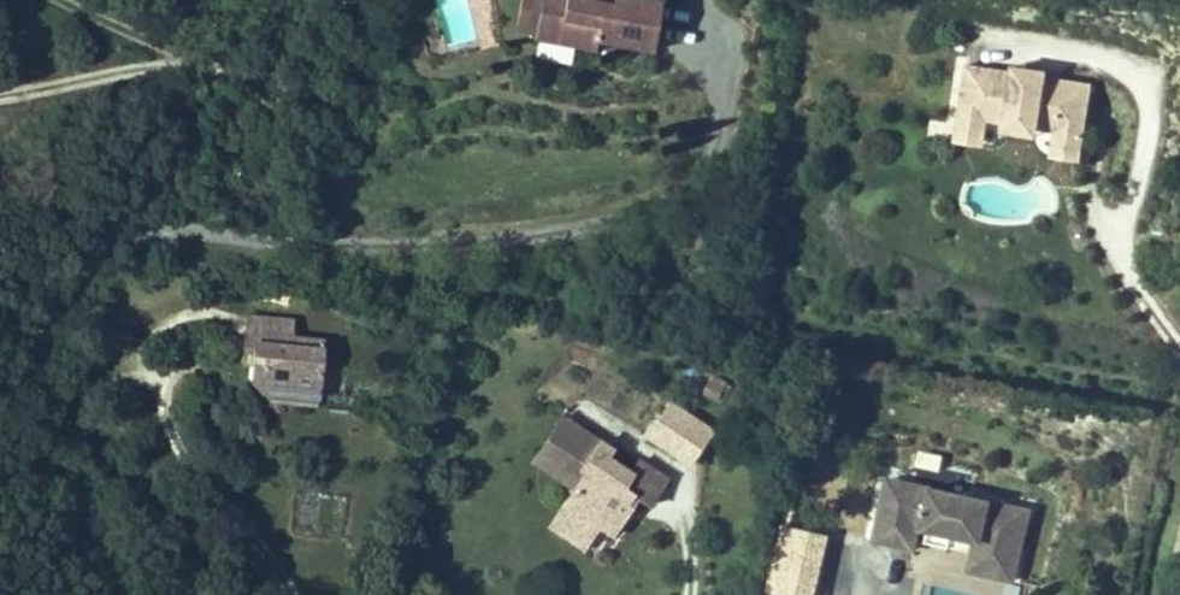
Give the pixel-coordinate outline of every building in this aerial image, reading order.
[(521,28),(540,30),(544,0),(525,0),(521,28)] [(540,30),(539,36),(612,47),(613,37),(669,46),(676,0),(544,0),(540,30)] [(1025,62),(980,55),(969,124),(1000,129),(1002,111),(1020,114),(1054,120),(1071,122),(1096,126),(1105,75),(1059,68),(1025,62)] [(1025,62),(1059,68),(1060,62),(1026,56),(1025,62)] [(1054,120),(1020,114),(1019,121),(1052,127),(1054,120)] [(1092,154),(1096,126),(1071,122),(1066,150),(1092,154)] [(1000,129),(969,124),(968,130),(999,135),(1000,129)] [(265,367),(276,369),(282,332),(320,337),(322,323),(272,316),(265,367)] [(320,337),(282,332),(276,369),(274,382),(287,392),(297,393),(344,400),(352,341),(320,337)] [(342,412),(344,400),(297,393),(296,405),(342,412)] [(747,433),(705,406),(684,438),(726,466),(747,433)] [(637,449),(604,428),(573,476),(588,486),(575,506),(594,519),(586,531),(611,548),(627,524),(639,532),(648,518),(638,512),(653,489),(663,496),(677,504),(694,477),(667,459),(658,474),(632,456),(637,449)] [(1049,512),(908,480),(894,543),(929,551),(931,541),(934,528),(995,542),(992,555),(990,564),(1035,574),(1049,512)] [(638,512),(648,518),(663,496),(653,489),(638,512)] [(594,519),(575,506),(567,519),(586,531),(594,519)] [(931,541),(992,555),(995,542),(934,528),(931,541)] [(990,564),(987,574),(1035,574),(990,564)]
